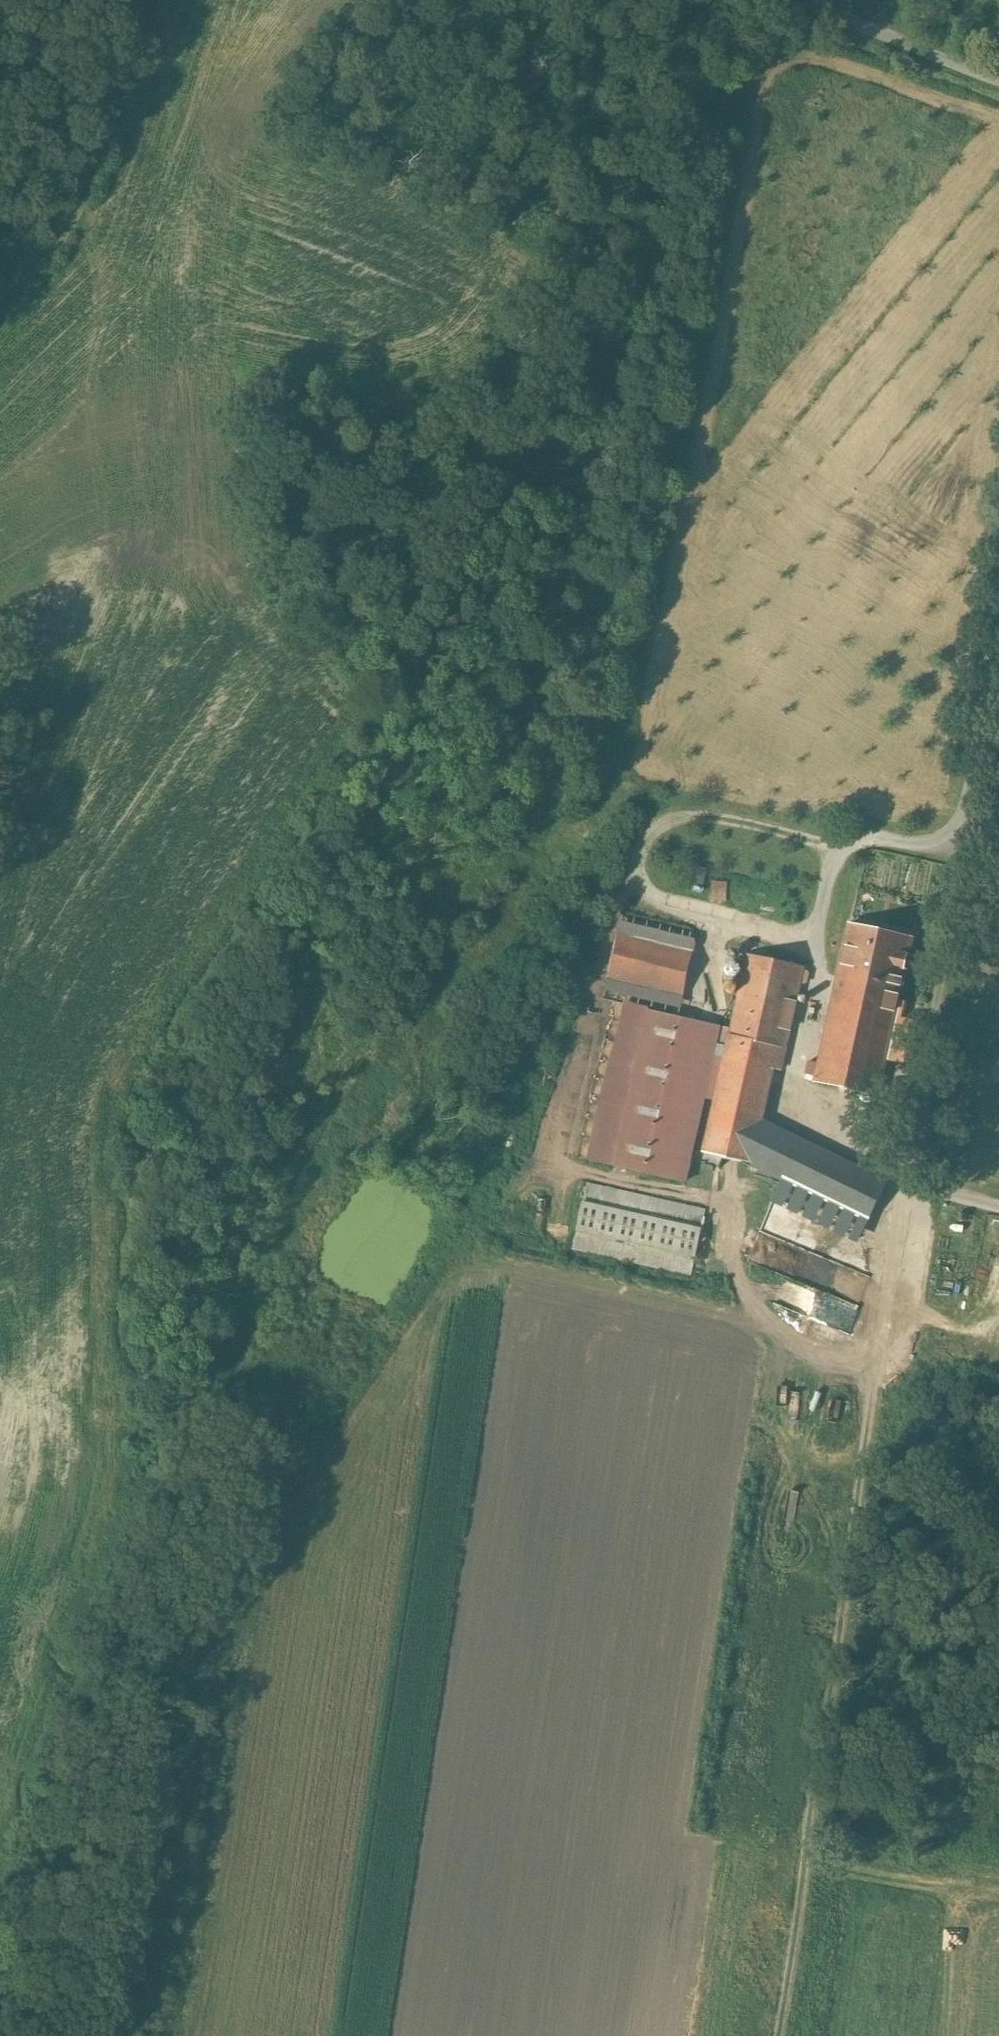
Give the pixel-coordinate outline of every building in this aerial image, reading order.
[(709,896),(725,897),(726,880),(710,879),(709,896)] [(912,936),(851,923),(836,989),(897,1003),(912,936)] [(694,950),(616,932),(606,979),(684,997),(694,950)] [(804,966),(749,954),(732,1031),(726,1058),(773,1068),(780,1069),(804,966)] [(897,1003),(836,989),(816,1080),(877,1094),(897,1003)] [(684,1182),(719,1025),(627,1004),(592,1162),(684,1182)] [(773,1068),(726,1058),(705,1152),(752,1163),(752,1162),(790,1181),(807,1144),(761,1122),(773,1068)] [(948,1076),(935,1083),(942,1096),(955,1089),(948,1076)] [(887,1183),(813,1147),(807,1144),(790,1181),(869,1219),(887,1183)] [(707,1209),(587,1181),(571,1248),(691,1276),(707,1209)] [(772,1485),(774,1532),(811,1531),(809,1483),(772,1485)]
